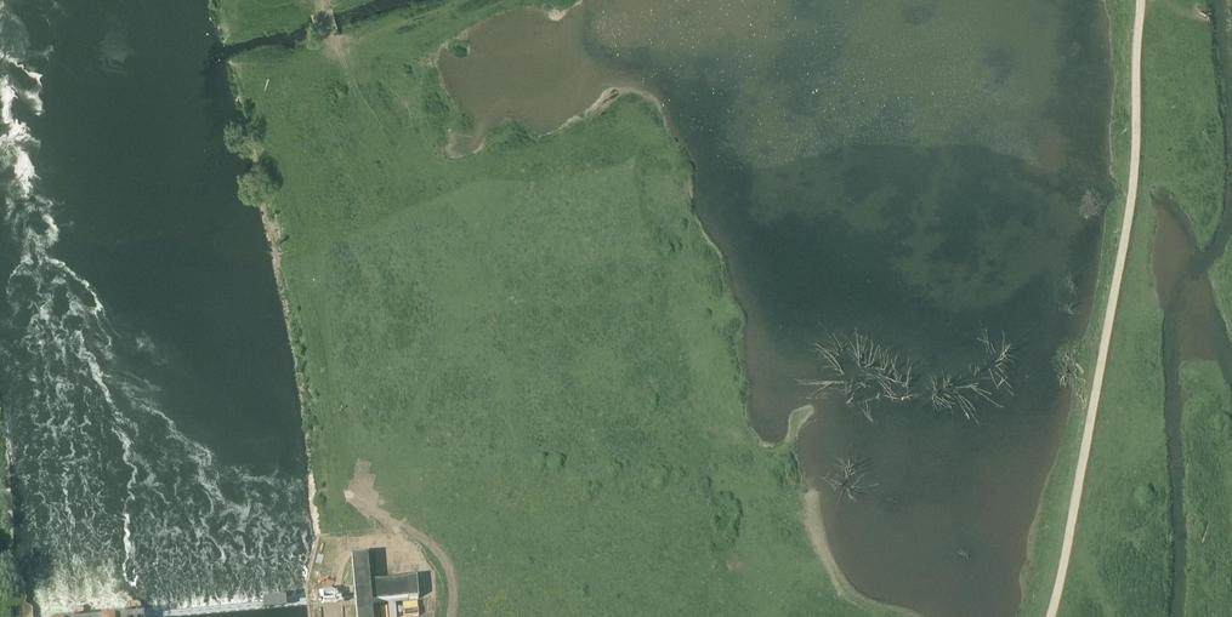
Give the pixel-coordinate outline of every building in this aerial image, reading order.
[(372,583),(370,560),(354,561),(358,616),(375,616),(374,604),(370,604),(368,583),(372,583)] [(372,583),(368,583),(370,604),(374,604),(409,601),(407,580),(372,583)]
